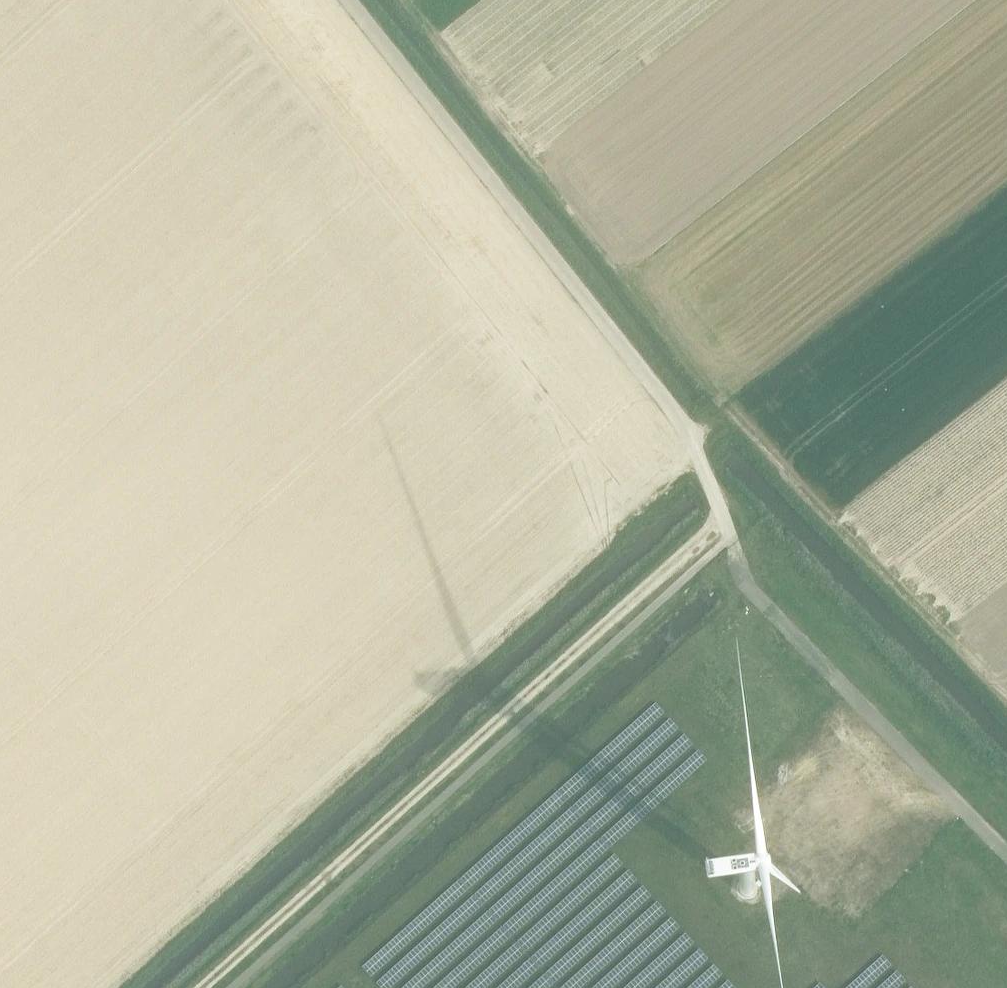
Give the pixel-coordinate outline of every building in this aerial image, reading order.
[(740,876),(735,889),(746,898),(758,890),(754,877),(740,876)]
